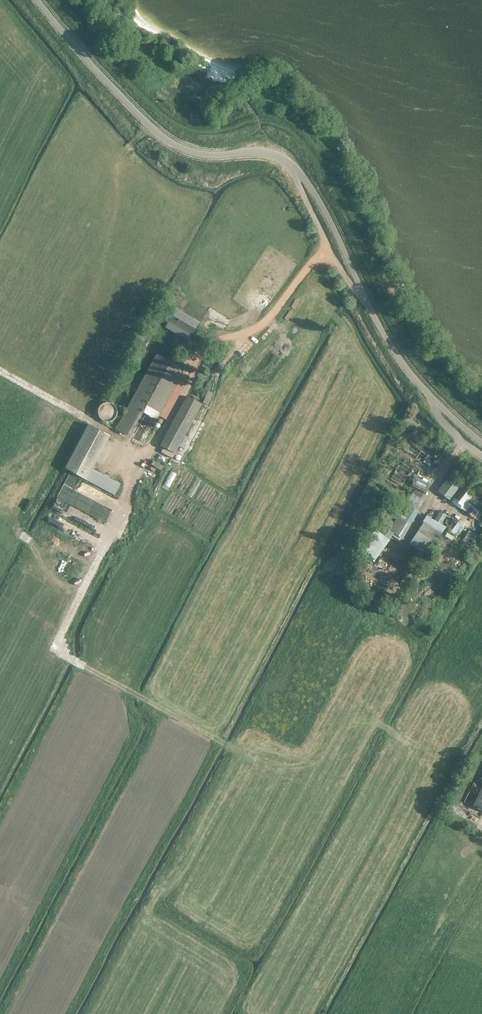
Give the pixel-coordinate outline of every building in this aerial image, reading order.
[(191,336),(198,323),(176,310),(167,327),(173,331),(178,334),(180,330),(191,336)] [(195,346),(201,333),(196,331),(190,343),(195,346)] [(139,347),(144,349),(150,338),(145,335),(139,347)] [(183,370),(177,367),(157,356),(116,430),(143,445),(183,370)] [(265,370),(261,382),(267,385),(271,373),(265,370)] [(201,404),(187,397),(161,447),(175,454),(201,404)] [(115,414),(115,413),(114,410),(113,408),(112,407),(109,404),(107,404),(105,403),(102,404),(100,404),(98,406),(97,407),(96,409),(95,411),(95,413),(95,417),(96,419),(98,420),(101,423),(104,423),(106,423),(108,423),(111,421),(113,419),(114,418),(115,414)] [(107,435),(88,425),(64,469),(83,479),(107,435)] [(433,475),(441,481),(453,464),(445,458),(433,475)] [(154,467),(152,471),(161,476),(163,472),(154,467)] [(463,478),(453,471),(437,492),(447,500),(463,478)] [(91,485),(108,496),(114,487),(97,475),(91,485)] [(473,494),(464,489),(456,502),(464,507),(473,494)] [(391,533),(404,543),(433,501),(419,490),(407,506),(412,510),(402,524),(399,521),(391,533)] [(99,520),(99,510),(89,509),(89,505),(82,505),(82,508),(76,508),(76,502),(72,502),(71,512),(87,513),(87,520),(99,520)] [(471,509),(477,516),(481,511),(477,505),(471,509)] [(481,526),(481,522),(472,513),(467,518),(479,529),(481,526)] [(426,522),(414,539),(424,546),(436,529),(426,522)] [(69,540),(74,531),(59,523),(54,532),(69,540)] [(388,534),(367,561),(375,568),(397,541),(388,534)] [(65,555),(60,564),(68,568),(73,559),(65,555)] [(473,805),(481,810),(481,787),(473,805)]
